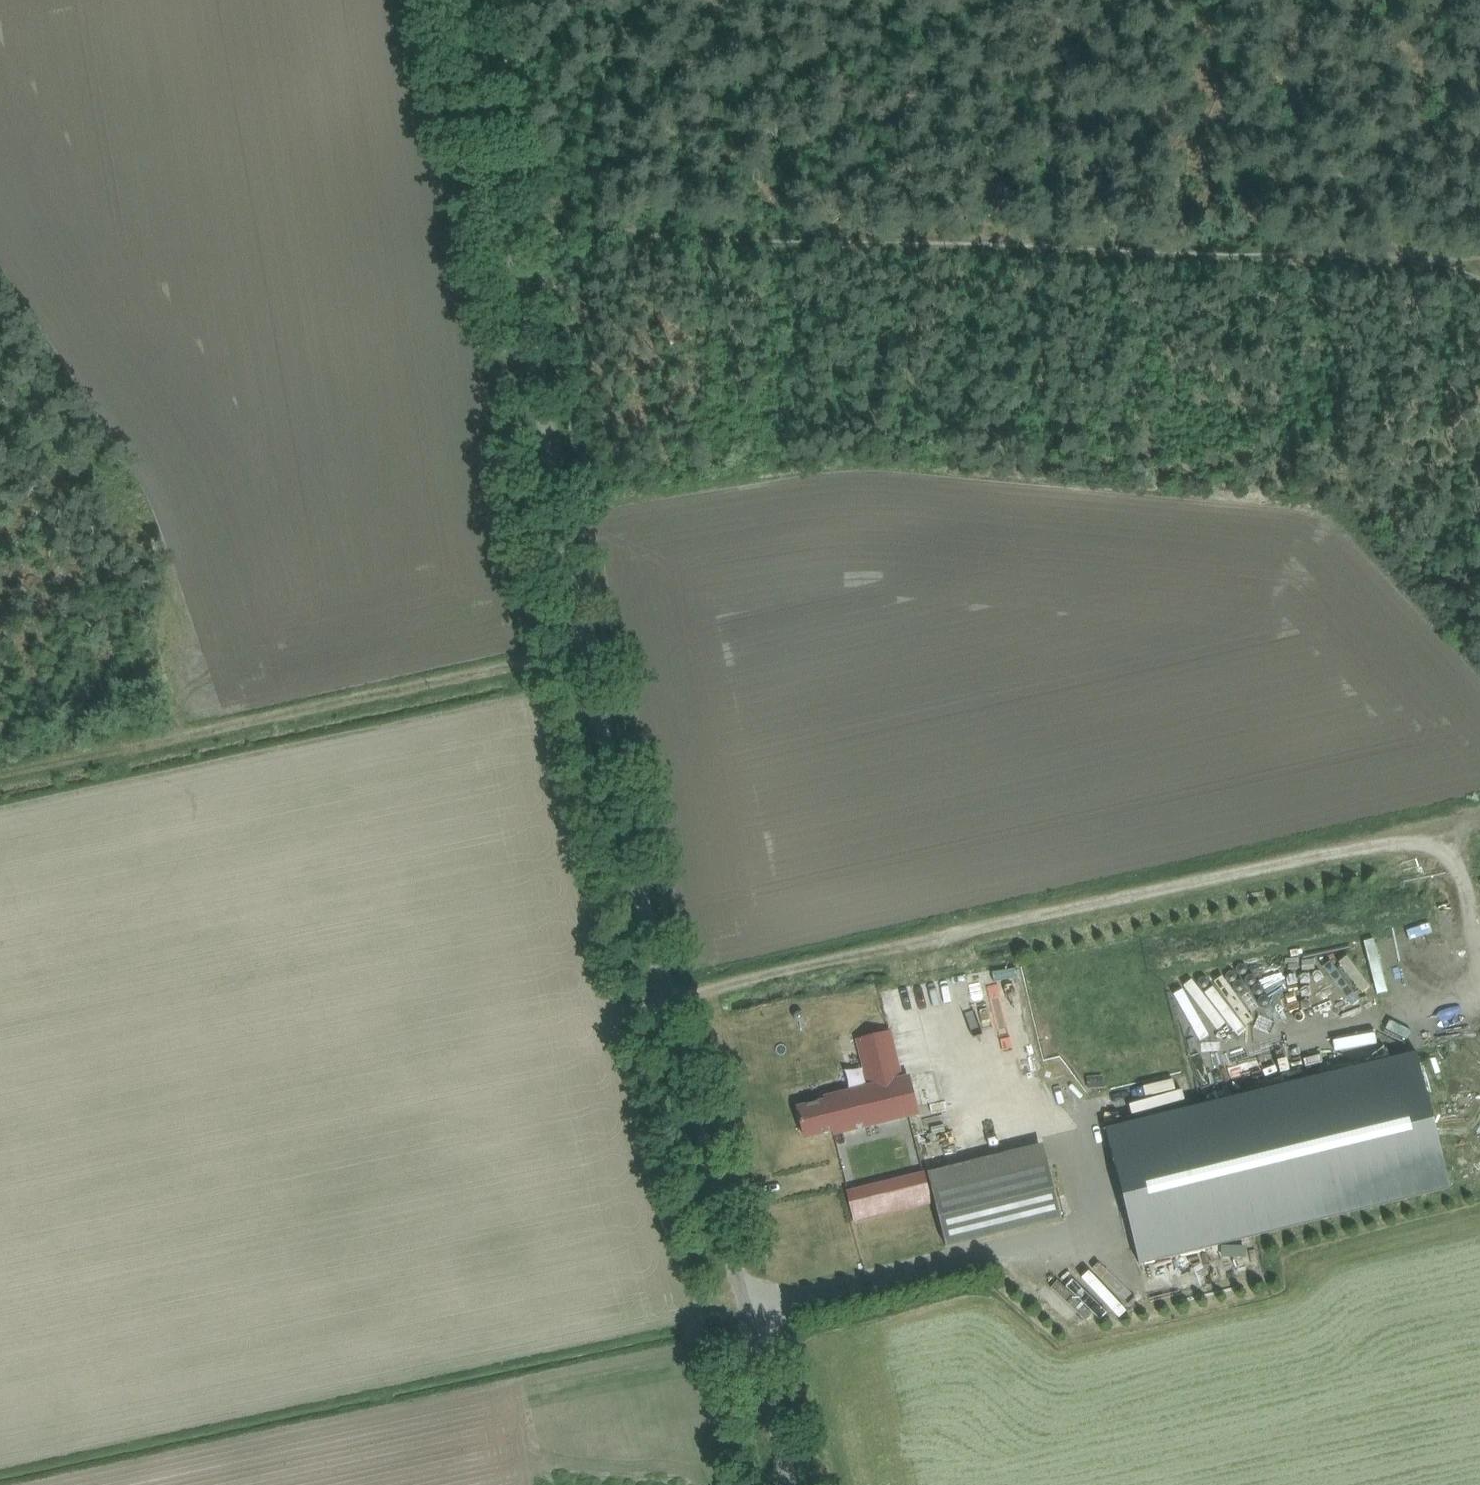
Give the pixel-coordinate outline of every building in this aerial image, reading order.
[(1338,964),(1362,1002),(1385,987),(1362,949),(1338,964)] [(1235,1034),(1240,1031),(1215,982),(1199,990),(1193,978),(1172,989),(1195,1033),(1211,1025),(1216,1033),(1230,1026),(1235,1034)] [(834,1133),(854,1128),(919,1112),(919,1109),(910,1078),(903,1079),(892,1031),(858,1040),(870,1086),(825,1097),(826,1099),(798,1106),(806,1137),(834,1131),(834,1133)] [(1417,1051),(1107,1128),(1140,1264),(1256,1235),(1451,1187),(1417,1051)] [(932,1188),(947,1247),(1061,1218),(1046,1160),(932,1188)] [(931,1204),(923,1173),(912,1176),(920,1207),(931,1204)] [(848,1191),(856,1223),(885,1215),(877,1184),(848,1191)]
